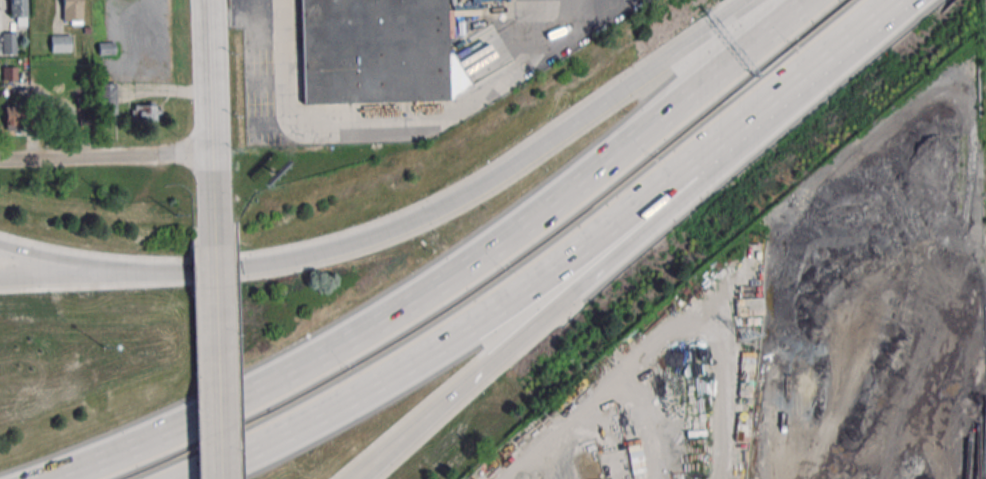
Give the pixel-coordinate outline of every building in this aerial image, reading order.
[(10,17),(9,0),(26,0),(27,16),(10,17)] [(64,21),(63,0),(82,0),(83,21),(64,21)] [(303,107),(300,0),(447,0),(449,103),(303,107)] [(1,34),(17,34),(17,54),(2,55),(1,34)] [(51,37),(70,37),(70,52),(51,53),(51,37)] [(114,43),(98,43),(98,55),(114,55),(114,43)] [(1,66),(17,66),(17,81),(2,81),(1,66)] [(116,114),(116,83),(101,83),(101,114),(116,114)] [(133,121),(160,121),(160,105),(133,105),(133,121)] [(23,106),(4,106),(4,131),(23,131),(23,106)]
